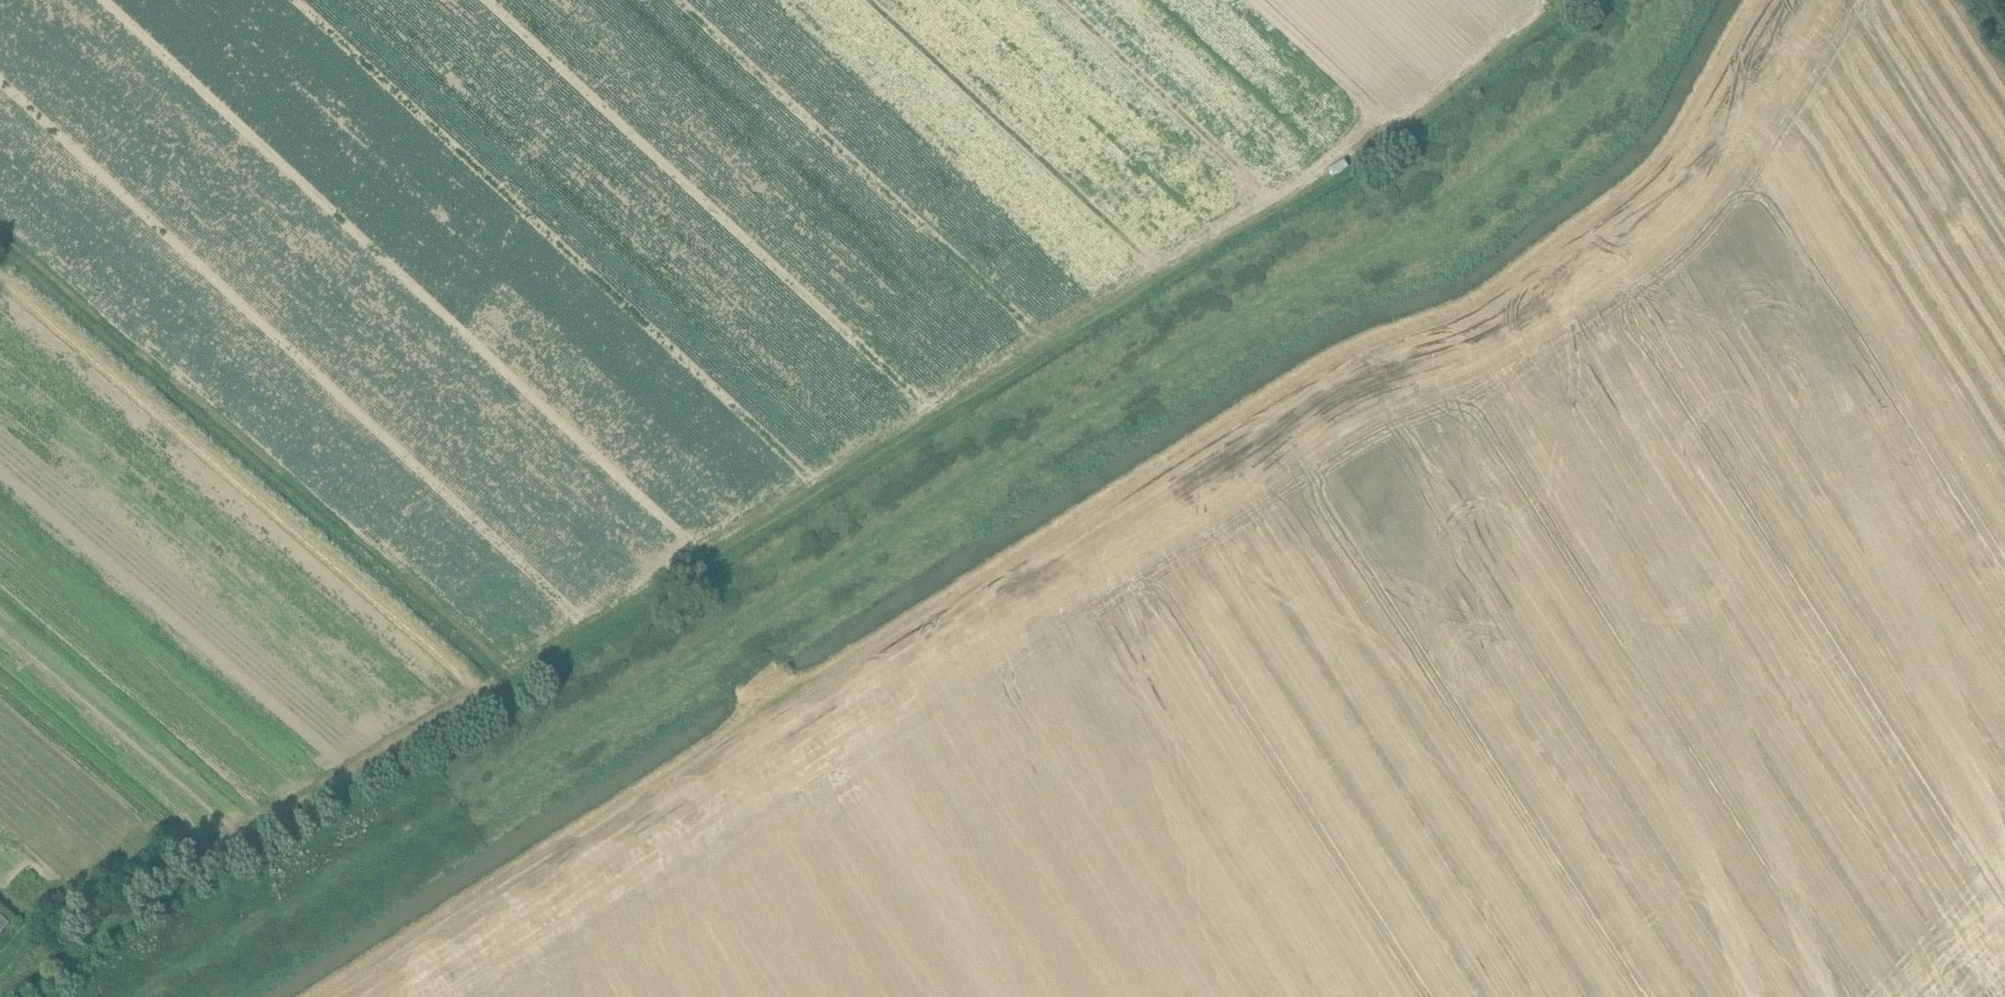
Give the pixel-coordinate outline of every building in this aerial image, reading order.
[(10,924),(0,916),(0,936),(10,924)]
